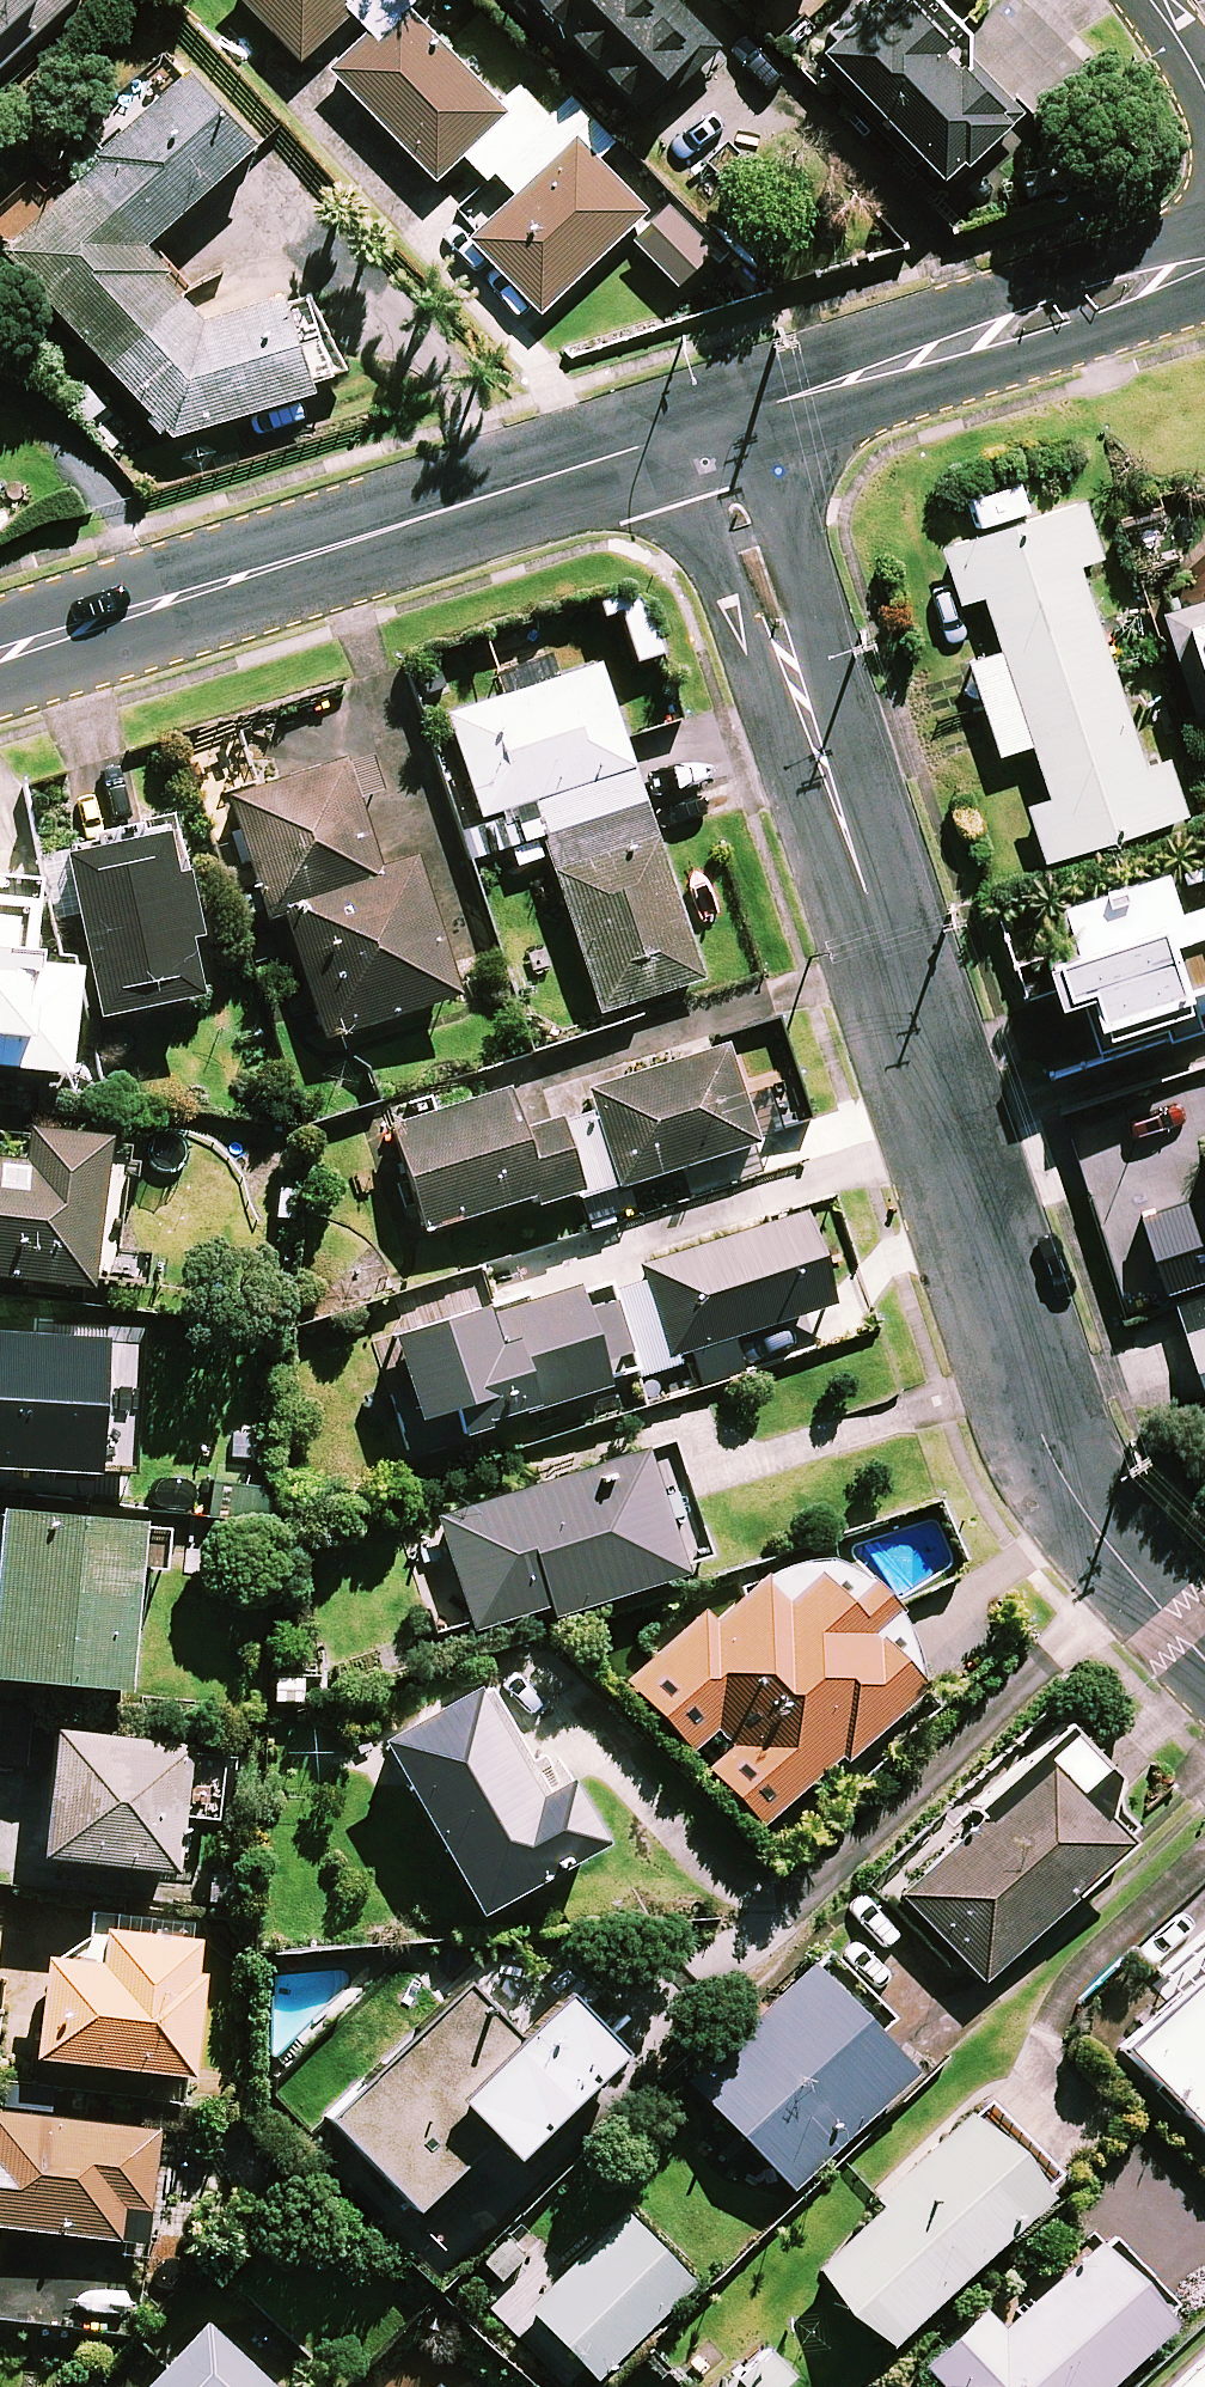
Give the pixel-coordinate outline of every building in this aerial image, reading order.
[(64,0),(0,0),(0,66),(64,0)] [(413,0),(250,0),(301,55),(351,8),(370,27),(372,30),(334,67),(438,174),(464,149),(491,176),(500,168),(519,188),(472,234),(543,307),(648,205),(599,154),(617,135),(571,88),(552,106),(527,80),(503,103),(408,4),(413,0)] [(698,0),(513,0),(509,3),(559,56),(569,46),(646,127),(737,41),(698,0)] [(919,0),(896,0),(889,6),(884,0),(866,0),(824,39),(948,171),(1018,105),(962,46),(919,0)] [(176,70),(166,60),(91,127),(109,147),(5,239),(171,429),(340,372),(311,284),(217,316),(146,237),(261,135),(191,57),(176,70)] [(1095,505),(949,552),(969,612),(991,604),(1009,657),(975,668),(1006,762),(1040,752),(1057,805),(1034,812),(1053,871),(1199,823),(1180,765),(1156,772),(1090,572),(1114,564),(1095,505)] [(1202,723),(1204,722),(1204,606),(1169,618),(1202,723)] [(699,977),(596,664),(446,714),(481,822),(460,829),(470,858),(510,845),(516,865),(546,855),(598,1011),(699,977)] [(372,862),(339,760),(227,796),(266,918),(283,912),(322,1035),(452,993),(406,851),(372,862)] [(199,995),(189,937),(199,935),(177,812),(90,827),(92,839),(66,843),(68,850),(36,856),(40,878),(0,874),(0,1063),(62,1069),(71,985),(90,982),(95,1013),(199,995)] [(1069,912),(1083,956),(1045,968),(1060,1015),(1090,1005),(1106,1055),(1174,1034),(1177,1045),(1204,1036),(1204,1024),(1204,1020),(1204,914),(1188,919),(1175,879),(1069,912)] [(757,1141),(756,1136),(725,1036),(581,1081),(614,1186),(757,1141)] [(575,1191),(551,1112),(513,1123),(502,1085),(434,1105),(431,1097),(386,1110),(421,1229),(531,1196),(534,1204),(575,1191)] [(106,1283),(118,1157),(107,1156),(110,1134),(26,1126),(23,1158),(0,1156),(0,1273),(106,1283)] [(1164,1283),(1204,1270),(1204,1172),(1136,1194),(1164,1283)] [(777,1220),(638,1266),(667,1354),(806,1308),(777,1220)] [(445,1399),(456,1431),(610,1378),(604,1361),(625,1354),(602,1287),(577,1295),(571,1277),(388,1340),(413,1410),(445,1399)] [(1193,1337),(1204,1376),(1204,1333),(1193,1337)] [(93,1490),(94,1449),(128,1451),(130,1407),(140,1408),(141,1371),(98,1369),(99,1344),(31,1341),(31,1351),(0,1350),(0,1486),(93,1490)] [(667,1440),(643,1448),(641,1444),(434,1518),(473,1628),(547,1602),(551,1614),(685,1566),(683,1561),(707,1553),(667,1440)] [(270,1523),(273,1487),(210,1481),(206,1517),(270,1523)] [(130,1644),(135,1578),(150,1580),(153,1540),(127,1538),(127,1532),(0,1522),(0,1689),(114,1698),(118,1643),(130,1644)] [(840,1601),(811,1571),(780,1600),(757,1575),(709,1621),(700,1611),(627,1680),(691,1747),(714,1726),(731,1744),(707,1766),(761,1822),(836,1750),(842,1756),(919,1682),(866,1626),(890,1603),(865,1577),(840,1601)] [(528,1803),(467,1694),(371,1748),(468,1919),(591,1850),(555,1787),(528,1803)] [(968,1808),(977,1816),(892,1898),(976,1985),(1130,1835),(1101,1805),(1107,1782),(1053,1725),(968,1808)] [(178,1755),(44,1740),(31,1864),(162,1879),(168,1824),(208,1829),(213,1780),(176,1776),(178,1755)] [(193,1947),(94,1938),(91,1970),(34,1965),(25,2065),(180,2079),(193,1947)] [(885,2024),(820,1957),(807,1970),(801,1964),(676,2086),(783,2196),(904,2078),(868,2041),(885,2024)] [(555,1967),(515,2010),(462,1961),(317,2114),(407,2198),(482,2118),(503,2137),(613,2022),(555,1967)] [(1120,2051),(1204,2141),(1204,1971),(1120,2051)] [(1054,2185),(976,2103),(871,2203),(878,2210),(809,2276),(880,2351),(1054,2185)] [(0,2110),(0,2225),(145,2240),(157,2126),(0,2110)] [(685,2292),(619,2219),(518,2311),(583,2383),(685,2292)] [(1098,2231),(999,2325),(981,2307),(923,2362),(947,2386),(1098,2386),(1176,2314),(1098,2231)] [(208,2321),(144,2386),(276,2386),(208,2321)] [(1161,2386),(1204,2386),(1204,2345),(1161,2386)] [(765,2347),(734,2378),(743,2386),(773,2386),(789,2371),(765,2347)] [(388,2377),(378,2386),(398,2386),(388,2377)]
